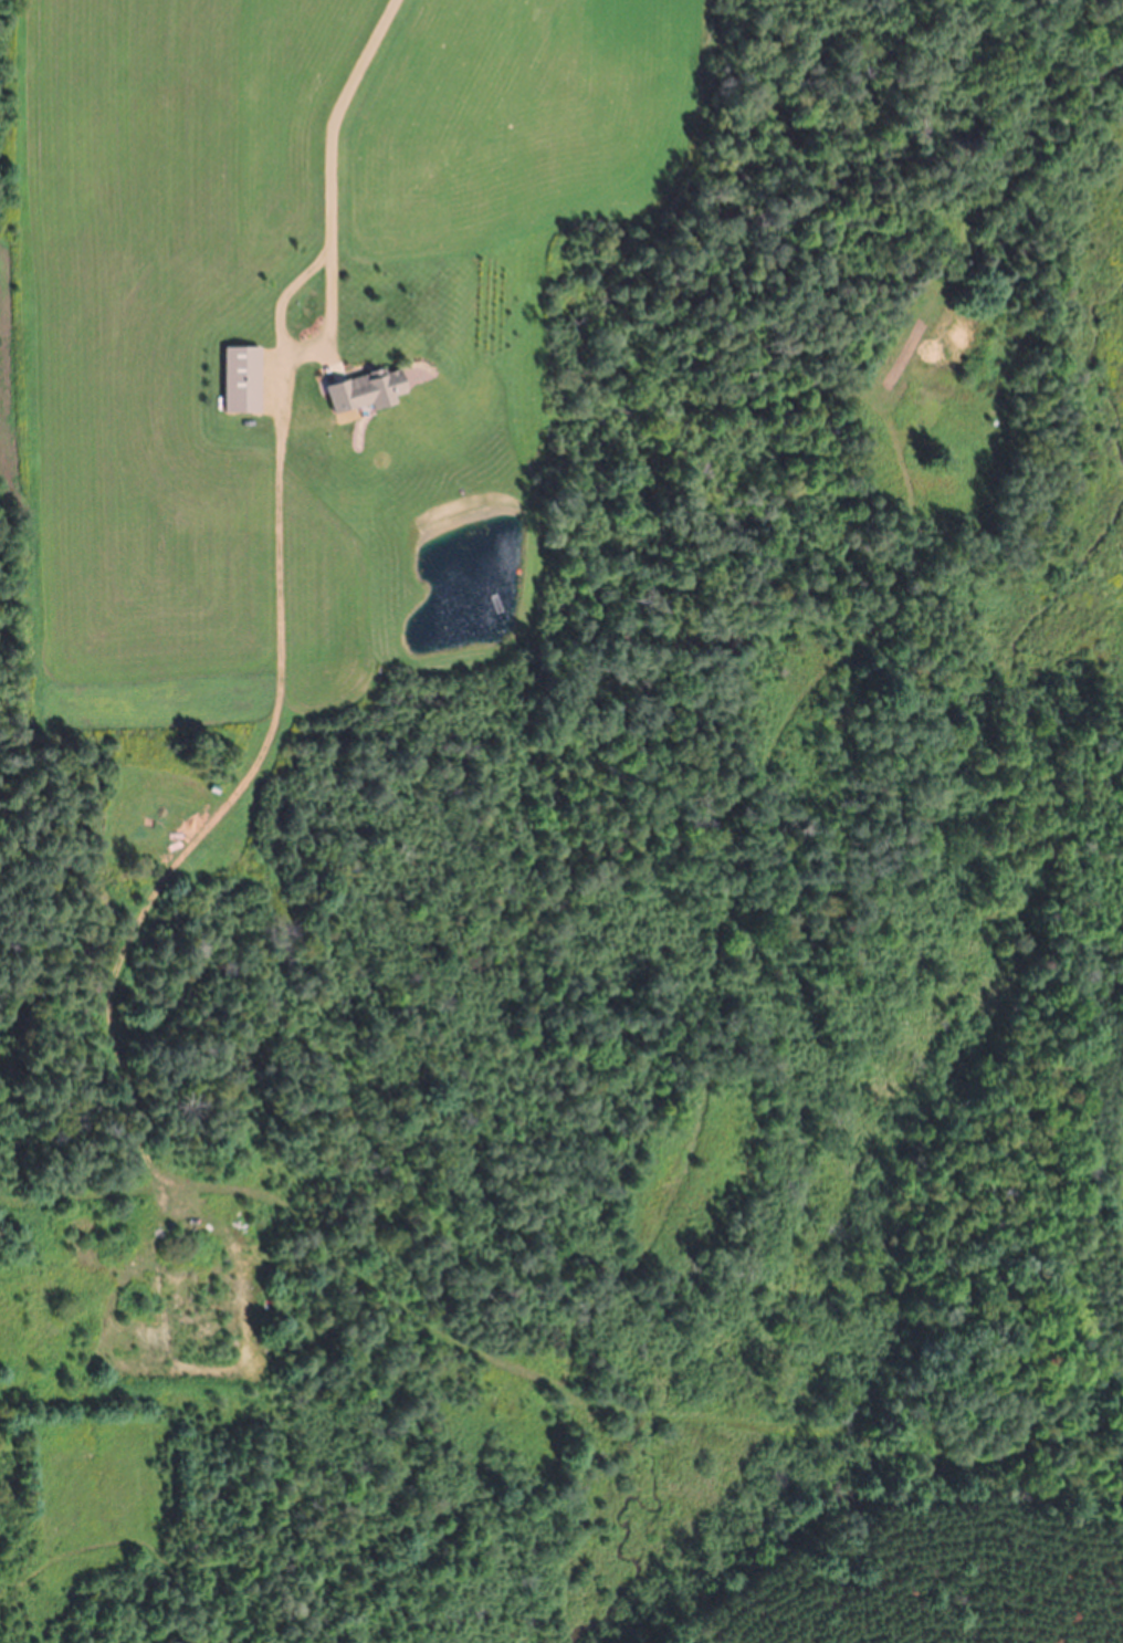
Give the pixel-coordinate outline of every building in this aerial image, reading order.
[(227,411),(264,411),(264,346),(227,346),(227,411)] [(330,384),(337,413),(378,404),(379,409),(403,403),(401,393),(414,390),(408,366),(330,384)]
